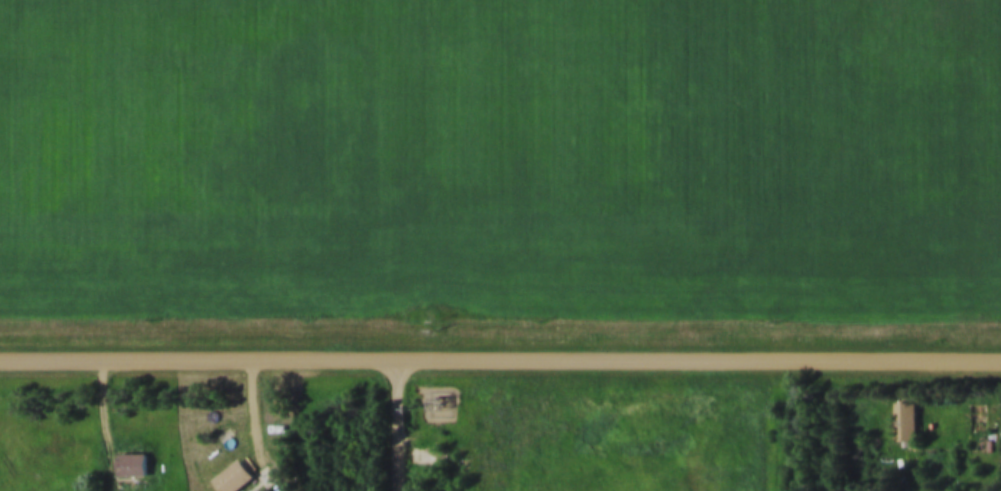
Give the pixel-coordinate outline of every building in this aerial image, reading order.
[(892,391),(914,391),(914,435),(892,435),(892,391)] [(149,437),(149,461),(121,461),(121,437),(149,437)] [(215,465),(241,442),(256,459),(230,482),(215,465)] [(145,477),(145,454),(117,454),(117,477),(145,477)] [(220,490),(237,490),(254,480),(240,461),(213,481),(220,490)]
